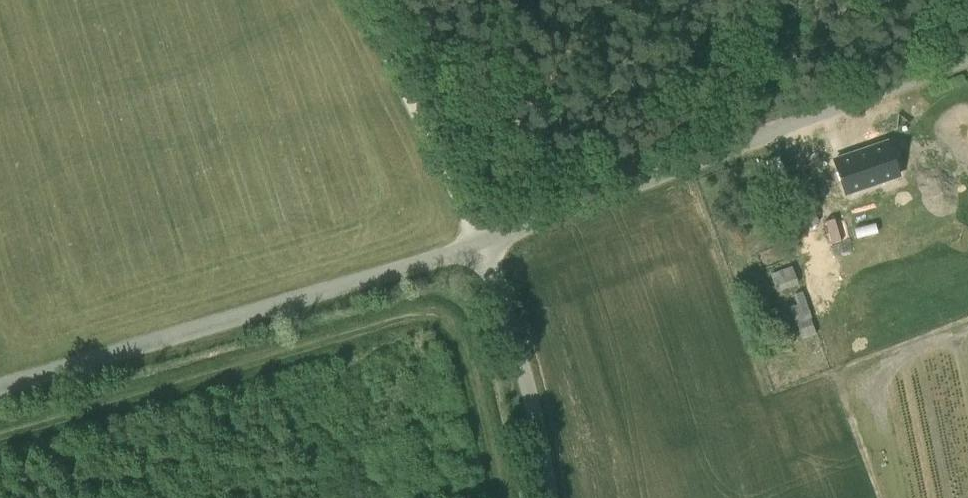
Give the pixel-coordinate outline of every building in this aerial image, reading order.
[(899,171),(889,142),(868,149),(869,153),(858,157),(856,152),(836,159),(848,193),(881,182),(879,178),(899,171)] [(777,291),(799,283),(792,265),(771,273),(777,291)] [(802,338),(817,333),(802,291),(793,294),(797,304),(790,306),(802,338)]
